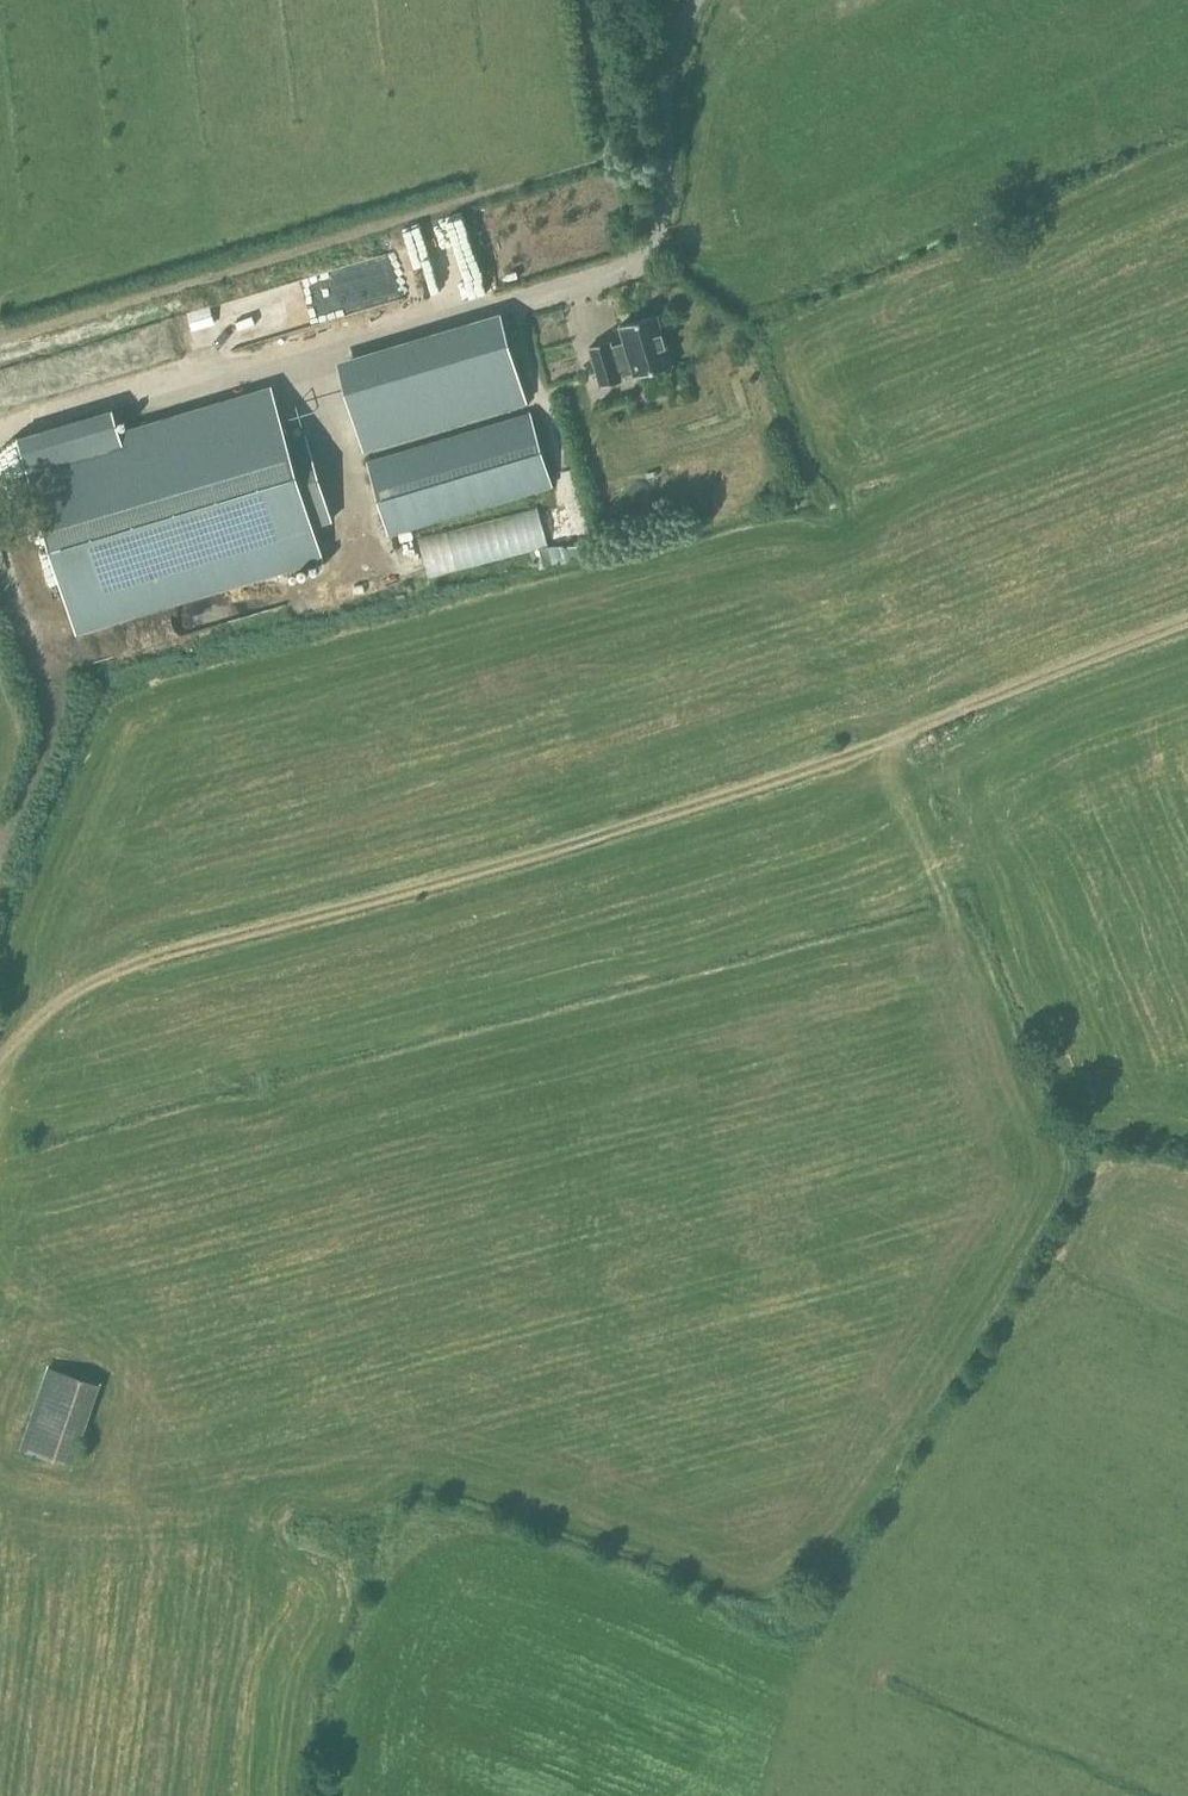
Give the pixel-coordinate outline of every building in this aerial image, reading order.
[(580,328),(596,379),(671,357),(655,306),(580,328)] [(504,322),(338,372),(361,449),(527,400),(504,322)] [(284,442),(270,392),(118,438),(110,412),(16,440),(74,631),(319,557),(310,528),(329,522),(303,436),(284,442)] [(532,414),(366,464),(388,535),(553,485),(532,414)] [(48,1366),(20,1450),(73,1469),(102,1385),(48,1366)]
